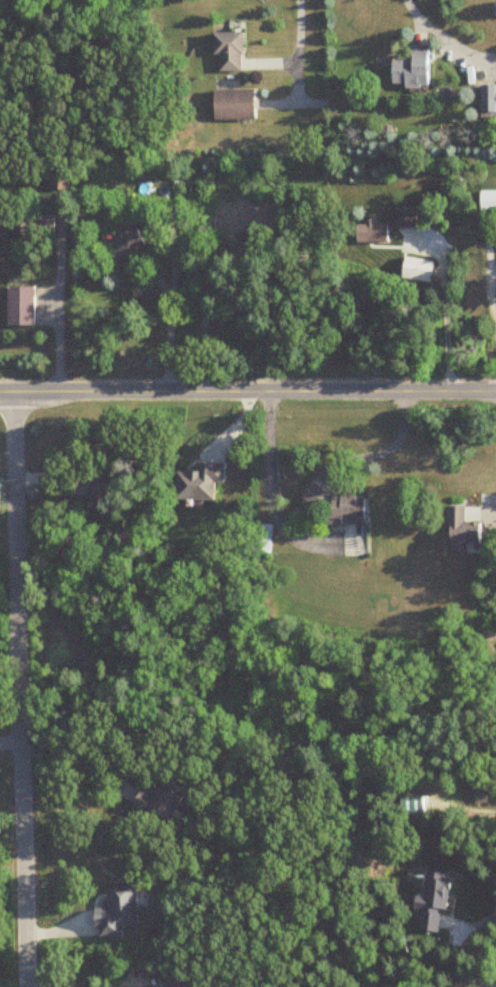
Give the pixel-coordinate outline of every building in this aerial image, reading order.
[(210,55),(217,55),(217,71),(240,71),(240,32),(210,32),(210,55)] [(389,57),(389,86),(427,86),(427,45),(400,45),(400,57),(389,57)] [(480,86),(480,111),(495,111),(495,86),(480,86)] [(210,120),(251,120),(251,89),(210,89),(210,120)] [(415,207),(392,207),(392,226),(415,226),(415,207)] [(384,223),(353,223),(353,242),(384,242),(384,223)] [(113,261),(142,248),(133,228),(104,241),(113,261)] [(427,284),(432,263),(402,256),(397,277),(427,284)] [(12,287),(12,327),(37,327),(37,287),(12,287)] [(212,482),(221,482),(222,464),(194,462),(194,472),(174,471),(173,499),(212,500),(212,482)] [(108,469),(70,468),(70,490),(85,490),(84,511),(107,511),(108,469)] [(324,492),(310,481),(299,496),(312,507),(324,492)] [(325,493),(325,524),(361,524),(361,493),(325,493)] [(444,507),(445,544),(478,543),(478,522),(462,522),(462,506),(444,507)] [(252,552),(268,552),(268,524),(252,524),(252,552)] [(184,790),(160,778),(152,796),(139,789),(130,806),(167,825),(184,790)] [(134,926),(134,884),(105,884),(105,908),(92,908),(92,937),(119,937),(119,926),(134,926)]
